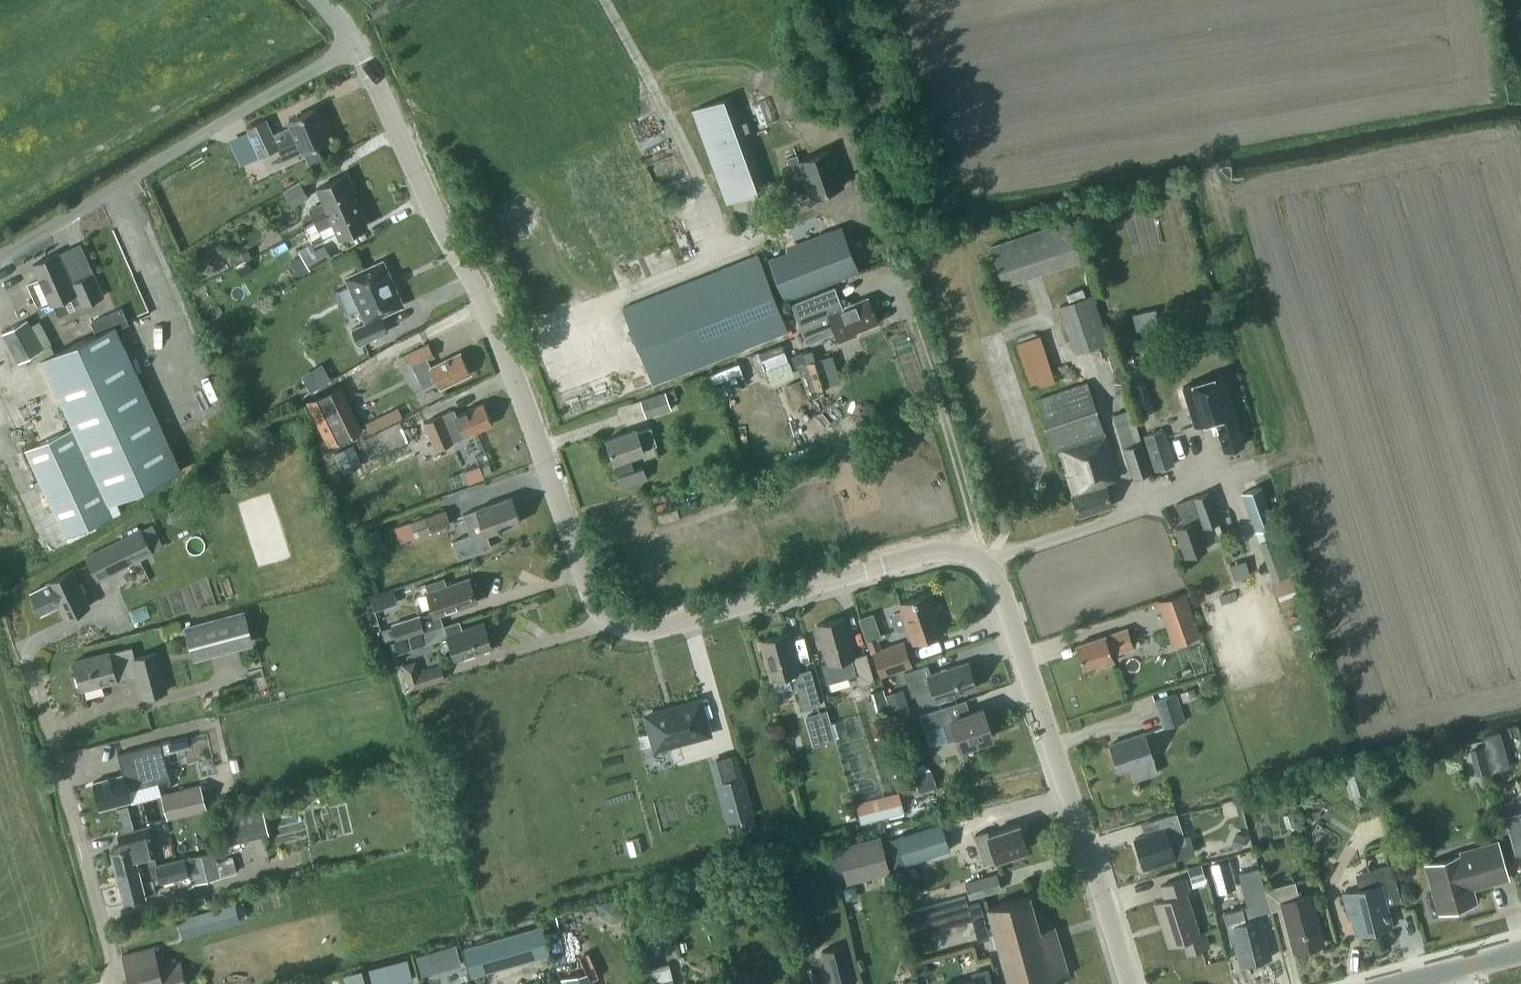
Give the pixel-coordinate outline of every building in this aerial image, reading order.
[(744,130),(749,129),(745,119),(741,121),(732,97),(691,111),(724,203),(765,188),(759,171),(744,130)] [(291,125),(272,134),(266,119),(246,127),(258,156),(297,139),(302,150),(328,139),(314,108),(288,120),(291,125)] [(782,169),(792,197),(810,191),(813,198),(844,187),(831,148),(799,159),(797,154),(786,158),(789,166),(782,169)] [(366,227),(344,178),(316,191),(323,206),(309,212),(308,210),(297,216),(306,236),(317,230),(318,232),(332,225),(338,239),(366,227)] [(990,245),(1003,284),(1082,257),(1069,218),(990,245)] [(781,283),(788,302),(859,275),(845,236),(790,256),(773,263),(776,271),(781,283)] [(298,251),(302,257),(309,270),(331,256),(319,237),(298,251)] [(72,283),(58,252),(32,264),(51,304),(52,304),(58,316),(69,310),(64,298),(75,293),(81,305),(104,295),(94,272),(72,283)] [(623,307),(653,387),(788,335),(770,287),(765,275),(758,256),(623,307)] [(402,306),(382,263),(346,279),(366,324),(352,330),(359,345),(387,332),(380,316),(402,306)] [(791,306),(806,346),(835,335),(838,344),(852,339),(851,336),(877,326),(868,302),(843,312),(835,290),(791,306)] [(1059,304),(1075,352),(1109,341),(1093,293),(1059,304)] [(17,362),(41,349),(25,320),(1,333),(17,362)] [(25,493),(41,485),(64,537),(111,516),(106,505),(180,472),(114,326),(40,359),(72,429),(25,450),(9,457),(25,493)] [(1055,381),(1040,334),(1016,341),(1032,388),(1055,381)] [(436,381),(439,387),(469,372),(459,352),(431,366),(427,358),(433,356),(427,344),(405,355),(411,367),(413,366),(424,387),(436,381)] [(795,357),(807,392),(830,385),(821,358),(819,358),(817,352),(804,356),(804,354),(795,357)] [(301,372),(311,390),(332,379),(323,361),(301,372)] [(789,362),(767,370),(770,379),(792,371),(789,362)] [(1203,379),(1182,385),(1193,422),(1206,418),(1206,419),(1210,431),(1215,429),(1220,447),(1241,441),(1232,410),(1231,410),(1220,374),(1203,379)] [(1117,474),(1084,375),(1033,392),(1053,452),(1060,450),(1075,495),(1072,496),(1079,517),(1111,506),(1102,479),(1117,474)] [(339,384),(340,384),(340,383),(306,400),(306,401),(307,400),(329,444),(327,444),(328,445),(362,428),(361,428),(339,384)] [(1140,384),(1130,387),(1138,416),(1149,413),(1140,384)] [(664,392),(668,401),(677,398),(673,388),(664,392)] [(668,401),(664,392),(640,401),(646,418),(670,409),(668,401)] [(482,402),(454,414),(452,409),(423,422),(435,448),(453,440),(449,432),(459,427),(463,436),(491,423),(482,402)] [(1124,448),(1133,477),(1152,471),(1142,441),(1140,442),(1129,409),(1112,415),(1123,448),(1124,448)] [(367,446),(357,451),(361,460),(371,455),(372,459),(409,442),(400,423),(364,441),(367,446)] [(1175,463),(1163,429),(1144,435),(1155,470),(1175,463)] [(615,465),(616,465),(620,477),(620,478),(624,489),(647,481),(642,469),(634,472),(630,460),(645,455),(644,453),(657,448),(651,431),(638,435),(636,431),(607,442),(615,465)] [(479,465),(463,471),(467,483),(484,477),(479,465)] [(1241,492),(1256,530),(1275,523),(1261,485),(1241,492)] [(1181,524),(1173,527),(1183,557),(1204,550),(1197,530),(1216,524),(1206,494),(1174,505),(1181,524)] [(487,533),(519,522),(510,497),(461,514),(469,535),(452,540),(458,558),(491,547),(487,533)] [(445,508),(409,521),(414,537),(451,523),(445,508)] [(409,521),(394,527),(399,542),(414,537),(409,521)] [(85,555),(97,580),(153,552),(153,550),(163,545),(152,523),(142,529),(141,527),(85,555)] [(1305,600),(1295,572),(1281,533),(1259,541),(1272,580),(1282,608),(1305,600)] [(1234,575),(1249,574),(1248,560),(1233,561),(1234,575)] [(59,605),(65,617),(89,605),(71,569),(47,581),(48,584),(30,593),(41,614),(59,605)] [(427,590),(434,614),(475,601),(468,578),(427,590)] [(389,588),(370,595),(375,610),(394,604),(389,588)] [(1157,600),(1172,645),(1200,635),(1185,591),(1157,600)] [(891,620),(894,628),(899,631),(906,628),(911,643),(943,632),(939,618),(936,619),(927,594),(898,604),(901,612),(893,614),(891,620)] [(184,625),(193,659),(253,643),(244,609),(184,625)] [(390,623),(395,638),(421,630),(416,615),(390,623)] [(844,617),(816,625),(827,663),(822,664),(827,683),(855,675),(858,685),(873,681),(867,658),(856,661),(844,617)] [(859,624),(869,652),(881,647),(877,637),(874,638),(868,621),(859,624)] [(450,646),(453,658),(490,647),(482,622),(446,633),(444,625),(410,635),(414,647),(439,640),(441,646),(444,648),(450,646)] [(1084,667),(1095,664),(1096,668),(1113,662),(1111,655),(1133,647),(1127,628),(1077,645),(1084,667)] [(788,634),(761,641),(772,681),(772,680),(774,689),(781,691),(792,688),(792,689),(797,688),(804,710),(820,705),(811,674),(800,677),(788,634)] [(873,652),(881,676),(910,665),(902,642),(873,652)] [(137,673),(143,697),(166,691),(156,652),(134,658),(131,648),(108,654),(108,653),(73,662),(80,689),(115,680),(115,679),(137,673)] [(445,677),(441,666),(418,673),(415,661),(402,665),(409,688),(445,677)] [(932,688),(936,700),(975,687),(967,662),(929,675),(926,665),(904,673),(912,695),(932,688)] [(1190,665),(1179,669),(1182,678),(1193,674),(1190,665)] [(1193,687),(1179,692),(1182,702),(1196,697),(1193,687)] [(881,689),(871,692),(873,699),(883,696),(881,689)] [(1155,700),(1164,727),(1185,719),(1176,692),(1155,700)] [(900,695),(889,699),(894,711),(904,707),(900,695)] [(698,701),(688,703),(646,715),(655,747),(708,732),(702,709),(700,702),(699,700),(698,701)] [(982,708),(952,718),(947,706),(919,715),(924,731),(941,725),(947,741),(956,738),(959,747),(992,736),(982,708)] [(824,710),(802,716),(805,726),(827,720),(824,710)] [(1109,744),(1118,769),(1153,758),(1144,732),(1109,744)] [(187,737),(179,739),(181,749),(190,746),(187,737)] [(92,782),(99,808),(130,800),(127,790),(140,787),(136,772),(135,772),(134,769),(146,766),(145,760),(169,754),(166,742),(118,754),(123,774),(92,782)] [(1487,751),(1477,754),(1482,772),(1493,769),(1487,751)] [(929,769),(912,775),(918,792),(935,786),(929,769)] [(1346,774),(1353,795),(1368,790),(1361,769),(1346,774)] [(752,814),(741,775),(718,782),(728,820),(752,814)] [(161,794),(167,818),(206,807),(200,783),(161,794)] [(854,804),(858,822),(902,811),(897,792),(854,804)] [(1516,798),(1502,802),(1508,824),(1520,820),(1520,817),(1516,798)] [(842,806),(846,819),(857,817),(853,803),(842,806)] [(220,817),(228,846),(269,835),(262,806),(220,817)] [(1160,831),(1135,839),(1144,866),(1173,857),(1173,856),(1176,855),(1177,857),(1193,852),(1189,839),(1185,840),(1176,813),(1156,819),(1160,831)] [(938,820),(891,836),(901,863),(947,847),(938,820)] [(117,833),(120,846),(109,849),(116,875),(156,865),(153,853),(158,852),(151,824),(117,833)] [(987,834),(987,831),(974,834),(980,852),(991,848),(995,859),(1026,850),(1018,824),(987,834)] [(1236,831),(1230,844),(1240,848),(1245,835),(1236,831)] [(881,835),(838,845),(845,874),(888,864),(881,835)] [(1501,859),(1497,846),(1427,865),(1435,893),(1449,889),(1454,908),(1474,902),(1470,886),(1495,879),(1490,862),(1501,859)] [(184,885),(219,876),(237,871),(232,856),(215,861),(212,851),(173,861),(156,865),(116,875),(123,900),(155,892),(153,884),(182,876),(184,885)] [(1210,864),(1218,892),(1237,887),(1229,859),(1210,864)] [(1201,863),(1187,867),(1192,881),(1205,877),(1201,863)] [(1390,925),(1383,897),(1397,894),(1390,864),(1370,869),(1374,886),(1343,893),(1349,918),(1354,917),(1357,933),(1390,925)] [(1263,891),(1265,890),(1259,868),(1238,873),(1247,907),(1240,908),(1244,922),(1231,925),(1241,964),(1269,957),(1258,917),(1256,917),(1255,915),(1269,911),(1263,891)] [(965,881),(969,898),(1001,889),(997,872),(965,881)] [(1165,921),(1172,943),(1184,940),(1188,952),(1208,946),(1204,932),(1198,934),(1186,893),(1188,892),(1184,878),(1160,886),(1164,900),(1155,903),(1160,922),(1165,921)] [(1294,882),(1265,890),(1263,891),(1269,911),(1282,908),(1293,951),(1323,943),(1310,895),(1298,898),(1294,882)] [(1010,983),(1053,983),(1051,978),(1068,973),(1054,926),(1038,930),(1028,895),(988,907),(993,925),(995,932),(1010,983)] [(912,936),(971,919),(977,941),(989,938),(988,934),(995,932),(993,925),(986,927),(979,902),(968,905),(965,896),(906,912),(912,936)] [(234,900),(177,915),(182,935),(240,920),(234,900)] [(537,923),(461,944),(468,971),(545,950),(537,923)] [(458,944),(416,952),(420,971),(461,963),(458,944)] [(829,983),(855,983),(845,944),(821,950),(829,983)] [(130,983),(185,983),(179,962),(158,968),(152,947),(122,955),(130,983)] [(395,962),(383,965),(386,978),(398,975),(395,962)] [(670,963),(648,968),(651,980),(673,975),(670,963)] [(423,972),(425,983),(467,983),(463,964),(423,972)] [(719,964),(711,966),(713,976),(721,974),(719,964)] [(987,968),(972,972),(974,978),(952,983),(992,983),(987,968)] [(588,972),(563,978),(564,983),(591,983),(588,972)]
